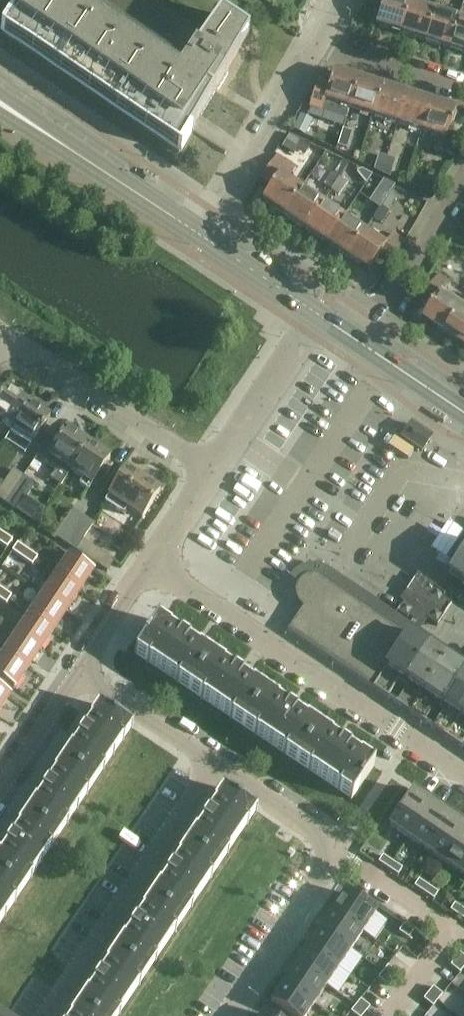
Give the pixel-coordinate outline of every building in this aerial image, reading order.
[(71,0),(24,0),(22,3),(20,7),(13,16),(2,33),(179,152),(189,135),(191,132),(192,130),(200,116),(215,91),(224,75),(248,35),(231,23),(220,15),(209,32),(180,74),(71,0)] [(409,4),(397,0),(383,0),(375,26),(399,34),(409,4)] [(423,42),(433,11),(409,4),(399,34),(423,42)] [(447,49),(457,19),(433,11),(423,42),(447,49)] [(457,19),(447,49),(463,55),(463,21),(457,19)] [(344,119),(347,110),(357,80),(333,72),(329,86),(317,82),(309,108),(344,119)] [(371,118),(381,88),(357,80),(347,110),(371,118)] [(396,126),(405,95),(381,88),(371,118),(396,126)] [(420,133),(429,103),(405,95),(396,126),(420,133)] [(429,103),(420,133),(436,139),(432,152),(453,158),(458,144),(446,141),(455,111),(429,103)] [(300,116),(293,131),(304,137),(312,122),(300,116)] [(339,140),(337,147),(347,150),(352,133),(342,130),(339,140)] [(289,136),(282,148),(294,155),(295,152),(301,143),(289,136)] [(283,215),(301,189),(287,180),(295,168),(277,156),(261,180),(271,187),(262,201),(283,215)] [(378,156),(373,171),(382,175),(386,158),(378,156)] [(386,158),(382,175),(389,179),(395,161),(386,158)] [(339,179),(332,174),(330,173),(322,185),(331,191),(339,179)] [(339,179),(331,191),(339,196),(347,184),(339,179)] [(304,229),(322,203),(301,189),(283,215),(304,229)] [(372,219),(381,207),(373,202),(365,214),(372,219)] [(322,203),(304,229),(325,244),(343,217),(322,203)] [(381,207),(372,219),(381,225),(389,212),(388,212),(387,211),(382,208),(381,207)] [(346,258),(364,232),(343,217),(325,244),(346,258)] [(364,232),(346,258),(368,272),(380,255),(391,262),(404,242),(393,234),(385,245),(364,232)] [(425,321),(447,335),(459,317),(463,309),(444,295),(452,283),(440,275),(426,296),(437,303),(425,321)] [(447,335),(463,347),(463,309),(459,317),(447,335)] [(28,405),(6,390),(0,400),(0,427),(2,424),(11,430),(28,405)] [(11,430),(10,432),(23,441),(24,439),(33,444),(50,419),(28,405),(11,430)] [(401,439),(415,448),(421,452),(431,438),(410,425),(401,439)] [(69,472),(88,445),(67,431),(45,464),(56,471),(50,480),(60,487),(70,473),(69,472)] [(69,472),(70,473),(82,481),(79,486),(88,492),(91,487),(110,459),(88,445),(69,472)] [(5,504),(23,477),(13,470),(3,484),(0,482),(0,501),(5,504)] [(126,471),(108,499),(105,503),(124,516),(128,512),(141,520),(159,493),(126,471)] [(23,477),(5,504),(15,511),(34,484),(23,477)] [(76,552),(83,541),(94,524),(73,510),(54,537),(76,552)] [(13,541),(2,534),(0,538),(0,546),(7,550),(13,541)] [(25,535),(19,545),(23,548),(30,538),(25,535)] [(83,541),(76,552),(107,573),(115,562),(83,541)] [(17,544),(11,553),(22,560),(28,551),(23,548),(19,545),(17,544)] [(28,551),(22,560),(32,567),(38,558),(28,551)] [(448,577),(463,588),(463,553),(448,577)] [(93,572),(68,556),(54,576),(79,592),(93,572)] [(41,595),(66,612),(79,592),(54,576),(41,595)] [(302,609),(287,632),(372,690),(387,700),(399,681),(384,671),(407,636),(389,624),(326,581),(321,578),(315,576),(309,577),(307,577),(302,579),(300,581),(297,584),(296,588),(295,591),(295,596),(296,600),(297,603),(300,607),(302,609)] [(436,626),(443,617),(434,611),(445,595),(417,577),(403,600),(405,601),(397,613),(407,620),(413,611),(436,626)] [(0,593),(0,602),(6,606),(12,597),(2,590),(0,593)] [(28,614),(53,631),(66,612),(41,595),(28,614)] [(15,634),(40,650),(53,631),(28,614),(15,634)] [(152,629),(134,656),(351,801),(373,767),(374,767),(373,766),(369,771),(357,764),(360,759),(359,760),(349,753),(350,752),(341,746),(340,747),(330,741),(331,740),(330,739),(327,744),(304,728),(307,723),(306,723),(305,724),(295,717),(296,716),(287,710),(286,711),(276,705),(277,704),(276,703),(273,708),(250,692),(253,687),(252,687),(251,688),(241,681),(242,680),(233,674),(232,675),(223,668),(223,667),(222,667),(219,671),(196,656),(199,651),(198,650),(198,651),(188,645),(188,644),(179,638),(178,639),(169,632),(169,631),(166,635),(154,628),(158,622),(157,622),(153,627),(153,628),(152,629)] [(2,653),(27,670),(40,650),(15,634),(2,653)] [(403,684),(426,649),(407,636),(384,671),(399,681),(403,684)] [(426,649),(403,684),(407,686),(395,705),(409,714),(445,661),(426,649)] [(14,690),(27,670),(2,653),(0,657),(0,680),(14,690)] [(463,673),(445,661),(409,714),(427,726),(463,673)] [(463,673),(427,726),(446,739),(463,712),(463,674),(463,673)] [(0,690),(0,711),(10,696),(0,690)] [(132,729),(98,706),(97,707),(103,710),(95,722),(91,719),(90,720),(91,720),(84,730),(83,729),(77,738),(78,739),(72,749),(71,748),(70,749),(75,752),(59,776),(54,773),(55,774),(48,784),(47,783),(41,792),(42,793),(36,803),(35,802),(34,803),(39,806),(23,829),(18,826),(18,827),(19,828),(12,838),(11,837),(5,846),(6,847),(0,856),(0,858),(3,860),(0,864),(0,926),(132,729)] [(446,739),(463,751),(463,750),(463,712),(446,739)] [(257,812),(222,789),(221,790),(227,794),(219,805),(215,802),(214,803),(215,804),(209,813),(208,813),(201,822),(203,823),(196,832),(195,832),(199,835),(183,859),(179,856),(178,857),(179,857),(173,867),(171,866),(165,876),(166,876),(160,886),(159,885),(158,886),(163,889),(147,913),(142,910),(143,911),(136,921),(135,920),(129,929),(130,930),(124,940),(123,939),(122,940),(127,943),(111,967),(106,963),(106,964),(107,965),(100,975),(99,974),(97,978),(93,983),(94,984),(88,994),(87,993),(86,994),(91,997),(78,1015),(120,1015),(257,812)] [(407,839),(430,805),(412,793),(389,827),(407,839)] [(425,851),(448,817),(430,805),(407,839),(425,851)] [(463,833),(463,828),(448,817),(425,851),(444,863),(463,833)] [(463,872),(463,833),(444,863),(462,876),(463,872)] [(392,863),(382,856),(378,863),(388,869),(392,863)] [(402,869),(392,863),(388,869),(397,876),(402,869)] [(423,894),(428,887),(418,880),(414,887),(423,894)] [(438,893),(428,887),(423,894),(433,900),(438,893)] [(375,914),(344,894),(332,912),(363,933),(375,914)] [(460,918),(463,911),(454,904),(450,911),(460,918)] [(363,933),(332,912),(320,930),(350,951),(363,933)] [(413,933),(403,926),(398,932),(408,939),(413,933)] [(338,969),(350,951),(320,930),(307,948),(338,969)] [(326,987),(338,969),(307,948),(295,966),(326,987)] [(460,954),(455,960),(463,968),(463,958),(460,954)] [(455,960),(450,966),(460,974),(463,968),(455,960)] [(326,987),(295,966),(283,984),(313,1005),(326,987)] [(397,974),(387,967),(382,973),(392,980),(397,974)] [(387,986),(392,980),(382,973),(378,979),(387,986)] [(313,1005),(283,984),(283,985),(270,1003),(290,1015),(306,1015),(313,1005)] [(442,996),(433,988),(428,994),(437,1002),(442,996)] [(437,1002),(428,994),(423,1000),(433,1008),(437,1002)] [(369,1008),(360,1001),(355,1007),(365,1014),(369,1008)] [(365,1014),(355,1007),(351,1013),(355,1015),(363,1015),(365,1014)]
